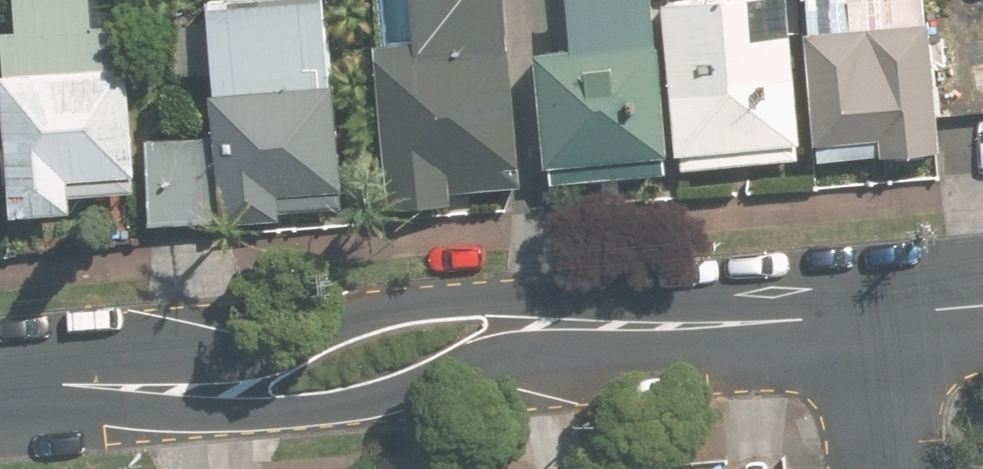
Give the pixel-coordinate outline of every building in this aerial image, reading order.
[(12,214),(139,205),(126,20),(94,22),(93,0),(18,0),(19,27),(0,29),(0,43),(12,214)] [(221,132),(145,138),(152,221),(344,205),(326,0),(210,0),(221,132)] [(375,39),(389,204),(524,192),(507,0),(416,0),(419,36),(375,39)] [(549,164),(667,156),(657,0),(574,0),(577,46),(542,49),(549,164)] [(799,143),(790,0),(670,0),(666,0),(676,151),(799,143)] [(880,152),(939,148),(930,19),(808,26),(816,139),(879,135),(880,152)]
